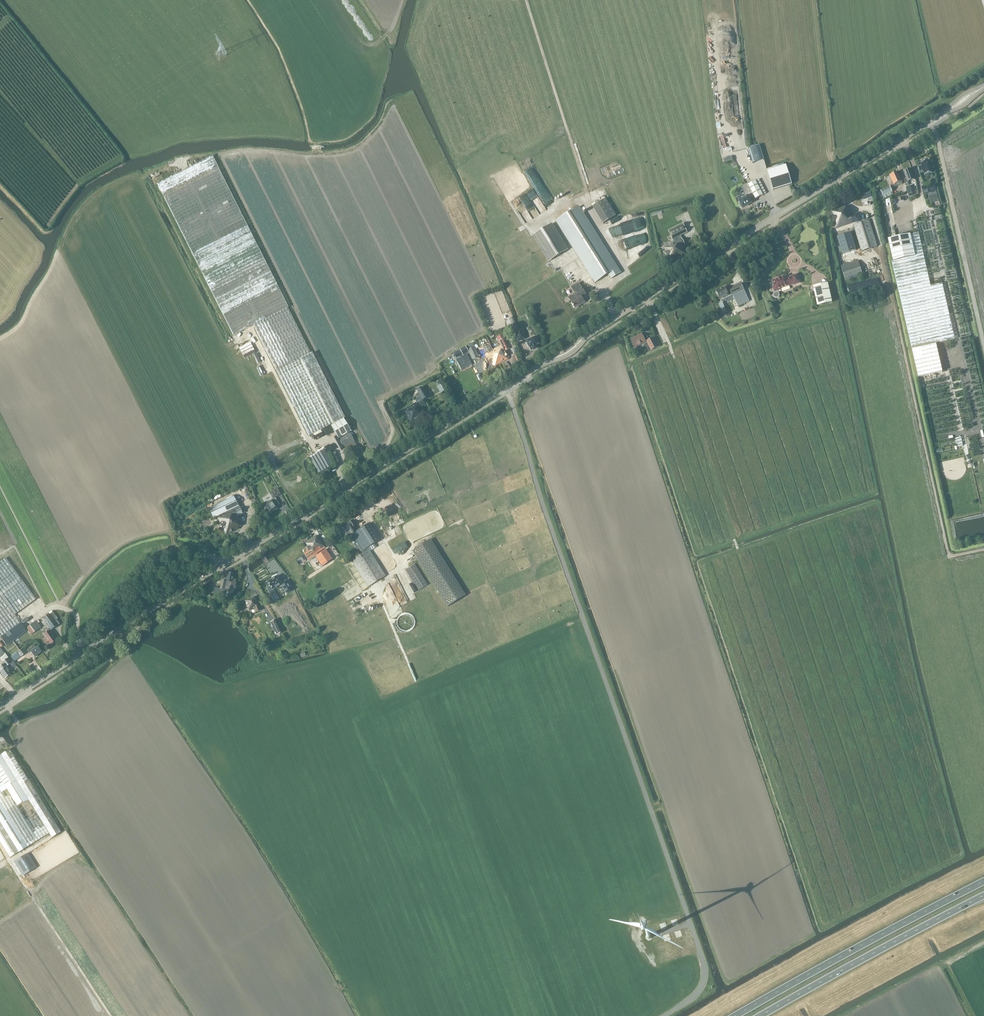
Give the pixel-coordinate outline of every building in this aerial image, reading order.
[(759,146),(749,150),(753,164),(764,161),(759,146)] [(212,156),(157,183),(233,335),(254,325),(288,308),(289,308),(212,156)] [(925,175),(926,175),(932,173),(929,161),(921,163),(922,166),(918,167),(918,170),(919,170),(919,173),(924,172),(924,175),(925,175)] [(767,171),(773,190),(792,184),(786,165),(767,171)] [(904,172),(907,179),(904,180),(906,184),(905,185),(906,188),(910,186),(908,182),(915,180),(911,169),(904,172)] [(903,185),(897,172),(890,176),(894,185),(891,186),(892,190),(903,185)] [(748,184),(742,187),(747,196),(739,200),(740,204),(739,204),(741,208),(742,207),(742,208),(752,203),(750,199),(754,197),(756,199),(765,194),(758,180),(748,185),(748,184)] [(928,195),(930,204),(939,202),(937,192),(932,193),(931,193),(936,191),(934,184),(921,187),(923,195),(930,193),(931,194),(928,195)] [(890,187),(881,192),(883,197),(893,193),(890,187)] [(870,192),(860,196),(862,200),(868,198),(869,201),(873,200),(870,192)] [(616,216),(605,199),(592,206),(603,223),(616,216)] [(531,217),(543,211),(540,206),(535,208),(534,207),(527,211),(531,217)] [(620,273),(579,207),(557,220),(560,225),(596,282),(608,274),(611,279),(620,273)] [(860,221),(859,218),(858,218),(857,214),(850,216),(847,207),(843,208),(842,207),(830,211),(836,229),(860,221)] [(869,220),(853,225),(861,252),(877,247),(869,220)] [(552,224),(533,236),(549,261),(568,249),(552,224)] [(682,238),(680,235),(687,232),(683,224),(669,230),(674,242),(664,247),(670,261),(682,256),(681,255),(685,253),(682,246),(685,245),(682,238)] [(842,254),(856,250),(851,233),(837,237),(842,254)] [(931,286),(919,233),(888,240),(891,255),(890,256),(919,377),(943,372),(936,344),(955,339),(942,283),(931,286)] [(845,281),(862,276),(858,261),(841,266),(845,281)] [(793,285),(795,284),(800,283),(797,274),(790,277),(790,278),(787,279),(786,276),(780,278),(780,277),(777,278),(778,279),(772,281),(773,285),(773,286),(775,292),(775,293),(774,293),(773,295),(774,297),(776,298),(778,297),(779,295),(777,291),(780,290),(780,289),(793,284),(793,285)] [(572,287),(575,293),(568,297),(575,308),(585,302),(583,299),(587,296),(579,283),(572,287)] [(745,290),(741,283),(729,289),(730,289),(727,291),(725,287),(720,289),(720,288),(716,291),(720,300),(729,296),(728,292),(730,291),(731,293),(732,293),(738,307),(749,302),(744,291),(745,290)] [(813,286),(818,306),(832,302),(828,283),(813,286)] [(725,318),(730,316),(728,311),(727,312),(723,302),(719,304),(723,314),(723,313),(725,318)] [(288,308),(253,326),(308,436),(330,425),(344,418),(345,418),(317,361),(313,353),(311,354),(288,308)] [(521,330),(514,333),(518,342),(525,339),(521,330)] [(247,333),(244,335),(258,363),(261,362),(247,333)] [(632,339),(635,346),(645,341),(642,334),(632,339)] [(659,346),(655,337),(647,341),(651,350),(659,346)] [(501,346),(495,349),(501,363),(508,359),(504,352),(510,349),(504,338),(499,341),(501,346)] [(538,344),(535,338),(527,341),(527,342),(526,343),(528,347),(529,347),(531,350),(533,350),(536,349),(535,345),(538,344)] [(473,360),(479,358),(474,346),(468,349),(473,360)] [(501,363),(495,349),(488,352),(495,366),(501,363)] [(466,354),(456,359),(461,370),(472,365),(466,354)] [(427,389),(426,390),(419,394),(420,396),(414,399),(416,403),(403,410),(411,423),(421,418),(420,417),(424,415),(420,409),(426,406),(423,401),(428,398),(428,399),(432,397),(427,389)] [(344,418),(331,426),(338,439),(350,433),(351,432),(344,418)] [(338,439),(343,448),(354,441),(350,433),(338,439)] [(356,460),(368,453),(363,444),(358,447),(355,442),(343,448),(347,453),(351,451),(356,460)] [(321,451),(310,458),(319,473),(330,467),(321,451)] [(279,504),(275,498),(280,495),(276,489),(270,493),(274,499),(263,506),(265,509),(268,508),(271,513),(278,509),(276,506),(279,504)] [(237,517),(243,514),(239,506),(234,497),(209,509),(213,519),(217,517),(226,535),(238,529),(237,528),(242,526),(237,517)] [(389,514),(393,522),(398,520),(394,512),(389,514)] [(376,524),(381,532),(387,529),(383,523),(387,521),(386,518),(376,524)] [(350,521),(342,526),(342,527),(344,530),(346,534),(347,536),(350,536),(353,534),(357,542),(354,544),(353,544),(360,555),(369,549),(370,549),(369,547),(381,539),(371,523),(356,532),(350,521)] [(313,537),(304,544),(309,551),(305,554),(308,559),(325,548),(322,544),(323,544),(317,536),(314,538),(313,537)] [(465,596),(430,540),(412,551),(447,607),(465,596)] [(360,555),(351,561),(368,588),(386,576),(369,549),(360,555)] [(322,567),(327,563),(320,553),(315,557),(322,567)] [(21,622),(15,615),(36,599),(6,558),(0,562),(0,637),(21,622)] [(427,585),(415,564),(406,570),(418,591),(427,585)] [(215,587),(213,596),(223,599),(228,595),(230,586),(235,587),(236,582),(235,582),(236,579),(233,579),(234,574),(228,572),(226,582),(221,581),(220,588),(215,587)] [(342,583),(346,580),(341,572),(337,574),(342,583)] [(272,579),(267,582),(270,586),(267,588),(273,598),(277,596),(273,590),(281,585),(285,591),(286,590),(288,593),(292,591),(286,580),(282,583),(278,576),(274,578),(273,578),(271,579),(272,579)] [(256,596),(244,600),(247,608),(248,607),(249,610),(254,609),(255,612),(261,610),(256,596)] [(367,602),(355,609),(358,616),(371,609),(367,602)] [(57,625),(60,624),(57,619),(54,621),(49,614),(43,619),(51,630),(57,626),(57,625)] [(306,617),(300,620),(304,629),(310,626),(306,617)] [(274,621),(272,622),(274,627),(273,627),(277,635),(278,634),(280,633),(282,632),(278,625),(276,620),(274,621)] [(32,635),(41,628),(36,621),(27,628),(32,635)] [(7,646),(27,631),(21,623),(1,638),(7,646)] [(49,629),(43,633),(46,637),(43,639),(46,644),(49,642),(51,645),(56,641),(53,637),(55,636),(50,630),(49,629)] [(34,657),(41,652),(38,647),(36,648),(34,645),(27,650),(30,653),(31,652),(34,657)] [(24,648),(17,653),(20,657),(27,653),(24,648)] [(3,661),(3,662),(5,664),(0,667),(2,670),(0,671),(0,672),(5,679),(11,674),(9,671),(9,670),(7,666),(10,664),(7,659),(3,661)] [(0,756),(0,842),(10,858),(50,834),(52,838),(61,832),(10,749),(1,755),(0,756)] [(27,854),(15,862),(24,875),(36,868),(27,854)]
